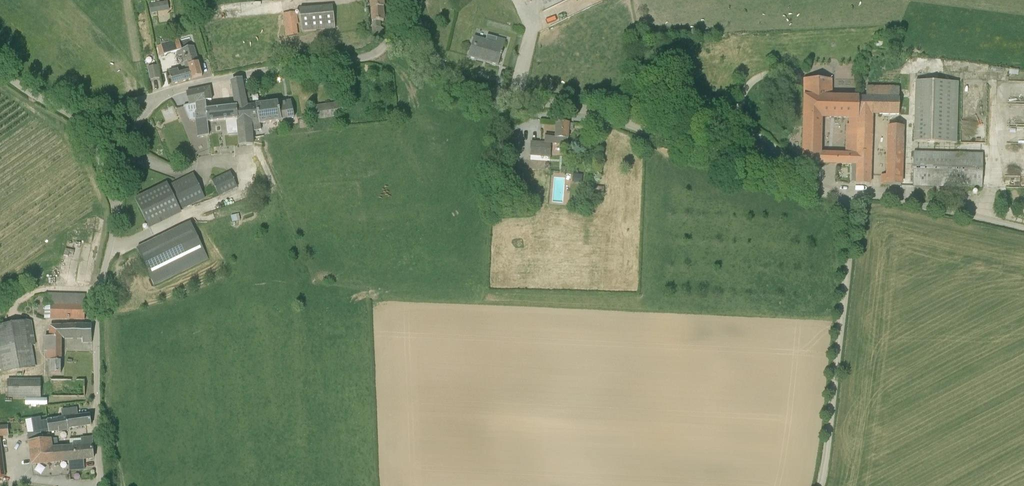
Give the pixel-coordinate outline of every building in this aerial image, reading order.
[(378,37),(383,29),(380,26),(379,21),(384,21),(383,8),(384,8),(383,0),(371,0),(373,28),(373,34),(378,37)] [(457,10),(471,0),(453,0),(451,1),(457,10)] [(545,9),(565,0),(541,0),(545,9)] [(547,12),(552,24),(580,12),(575,0),(547,12)] [(153,2),(154,15),(170,14),(169,1),(153,2)] [(300,9),(301,22),(302,32),(335,28),(333,5),(300,9)] [(284,13),(287,37),(297,35),(293,12),(284,13)] [(506,40),(497,37),(495,42),(480,38),(478,46),(472,44),(468,56),(477,59),(478,56),(490,59),(490,62),(498,65),(501,55),(502,55),(502,54),(503,53),(502,52),(503,49),(506,40)] [(199,62),(194,47),(182,50),(181,45),(180,45),(178,39),(158,45),(161,55),(181,50),(184,62),(185,62),(187,71),(190,70),(193,79),(202,76),(199,62)] [(151,80),(160,78),(157,65),(148,67),(151,80)] [(173,84),(193,79),(190,70),(187,71),(179,73),(178,69),(169,72),(173,84)] [(314,78),(329,76),(329,69),(313,71),(314,78)] [(236,80),(232,81),(237,104),(207,111),(206,111),(208,122),(237,119),(238,127),(240,145),(253,144),(252,124),(248,108),(242,79),(236,80)] [(804,97),(804,126),(813,126),(814,117),(821,117),(821,118),(849,119),(849,126),(846,125),(846,134),(857,134),(858,97),(831,97),(831,80),(805,79),(804,97)] [(955,142),(957,82),(916,81),(914,141),(955,142)] [(210,133),(208,122),(206,111),(207,111),(205,100),(212,99),(210,87),(187,92),(189,105),(196,103),(198,112),(196,112),(197,119),(197,120),(199,136),(200,136),(200,134),(210,133)] [(858,97),(857,134),(857,153),(857,154),(837,153),(836,164),(852,164),(858,164),(858,169),(871,170),(872,114),(909,115),(909,99),(858,97)] [(248,108),(252,124),(254,123),(255,125),(260,124),(260,123),(282,120),(294,117),(291,101),(283,102),(278,103),(263,105),(248,108)] [(312,119),(342,115),(339,102),(310,107),(312,119)] [(813,126),(804,126),(803,163),(828,163),(829,153),(820,153),(821,118),(821,117),(814,117),(813,126)] [(569,122),(557,121),(556,135),(545,134),(544,143),(531,142),(530,155),(550,156),(551,143),(568,145),(570,129),(572,130),(573,123),(569,123),(569,122)] [(881,184),(901,185),(903,126),(889,126),(888,175),(881,175),(881,184)] [(857,153),(857,134),(846,134),(846,153),(857,153)] [(983,153),(914,151),(913,185),(982,187),(983,153)] [(858,164),(852,164),(852,182),(855,182),(855,181),(857,181),(857,184),(870,185),(871,170),(858,169),(858,164)] [(231,172),(212,181),(219,195),(238,187),(231,172)] [(205,197),(193,173),(169,185),(168,182),(135,198),(149,228),(182,212),(181,209),(205,197)] [(582,183),(583,175),(574,174),(574,182),(582,183)] [(604,187),(593,186),(593,195),(603,196),(604,187)] [(191,222),(190,222),(137,248),(155,284),(209,258),(191,222)] [(85,319),(86,295),(46,294),(45,305),(51,304),(51,318),(85,319)] [(33,345),(36,344),(31,321),(26,320),(18,321),(0,323),(0,356),(3,371),(35,366),(33,345)] [(92,342),(92,326),(64,325),(51,326),(51,337),(44,337),(44,352),(47,352),(47,361),(51,361),(51,373),(61,373),(61,337),(68,337),(83,337),(83,342),(89,342),(90,343),(92,342)] [(8,396),(85,396),(85,380),(51,380),(45,380),(8,380),(8,396)] [(41,416),(32,418),(33,422),(34,433),(41,432),(49,431),(49,432),(59,431),(69,430),(69,428),(86,425),(91,425),(90,414),(78,416),(76,407),(62,409),(63,418),(48,420),(42,421),(41,416)] [(9,435),(8,426),(0,426),(0,436),(9,435)] [(42,439),(41,432),(34,433),(28,434),(29,441),(42,439)] [(52,448),(57,448),(56,438),(51,439),(42,439),(29,441),(28,441),(31,464),(54,462),(52,448)] [(82,446),(57,448),(52,448),(54,462),(68,460),(69,470),(81,470),(80,459),(94,458),(92,438),(81,439),(82,446)]
